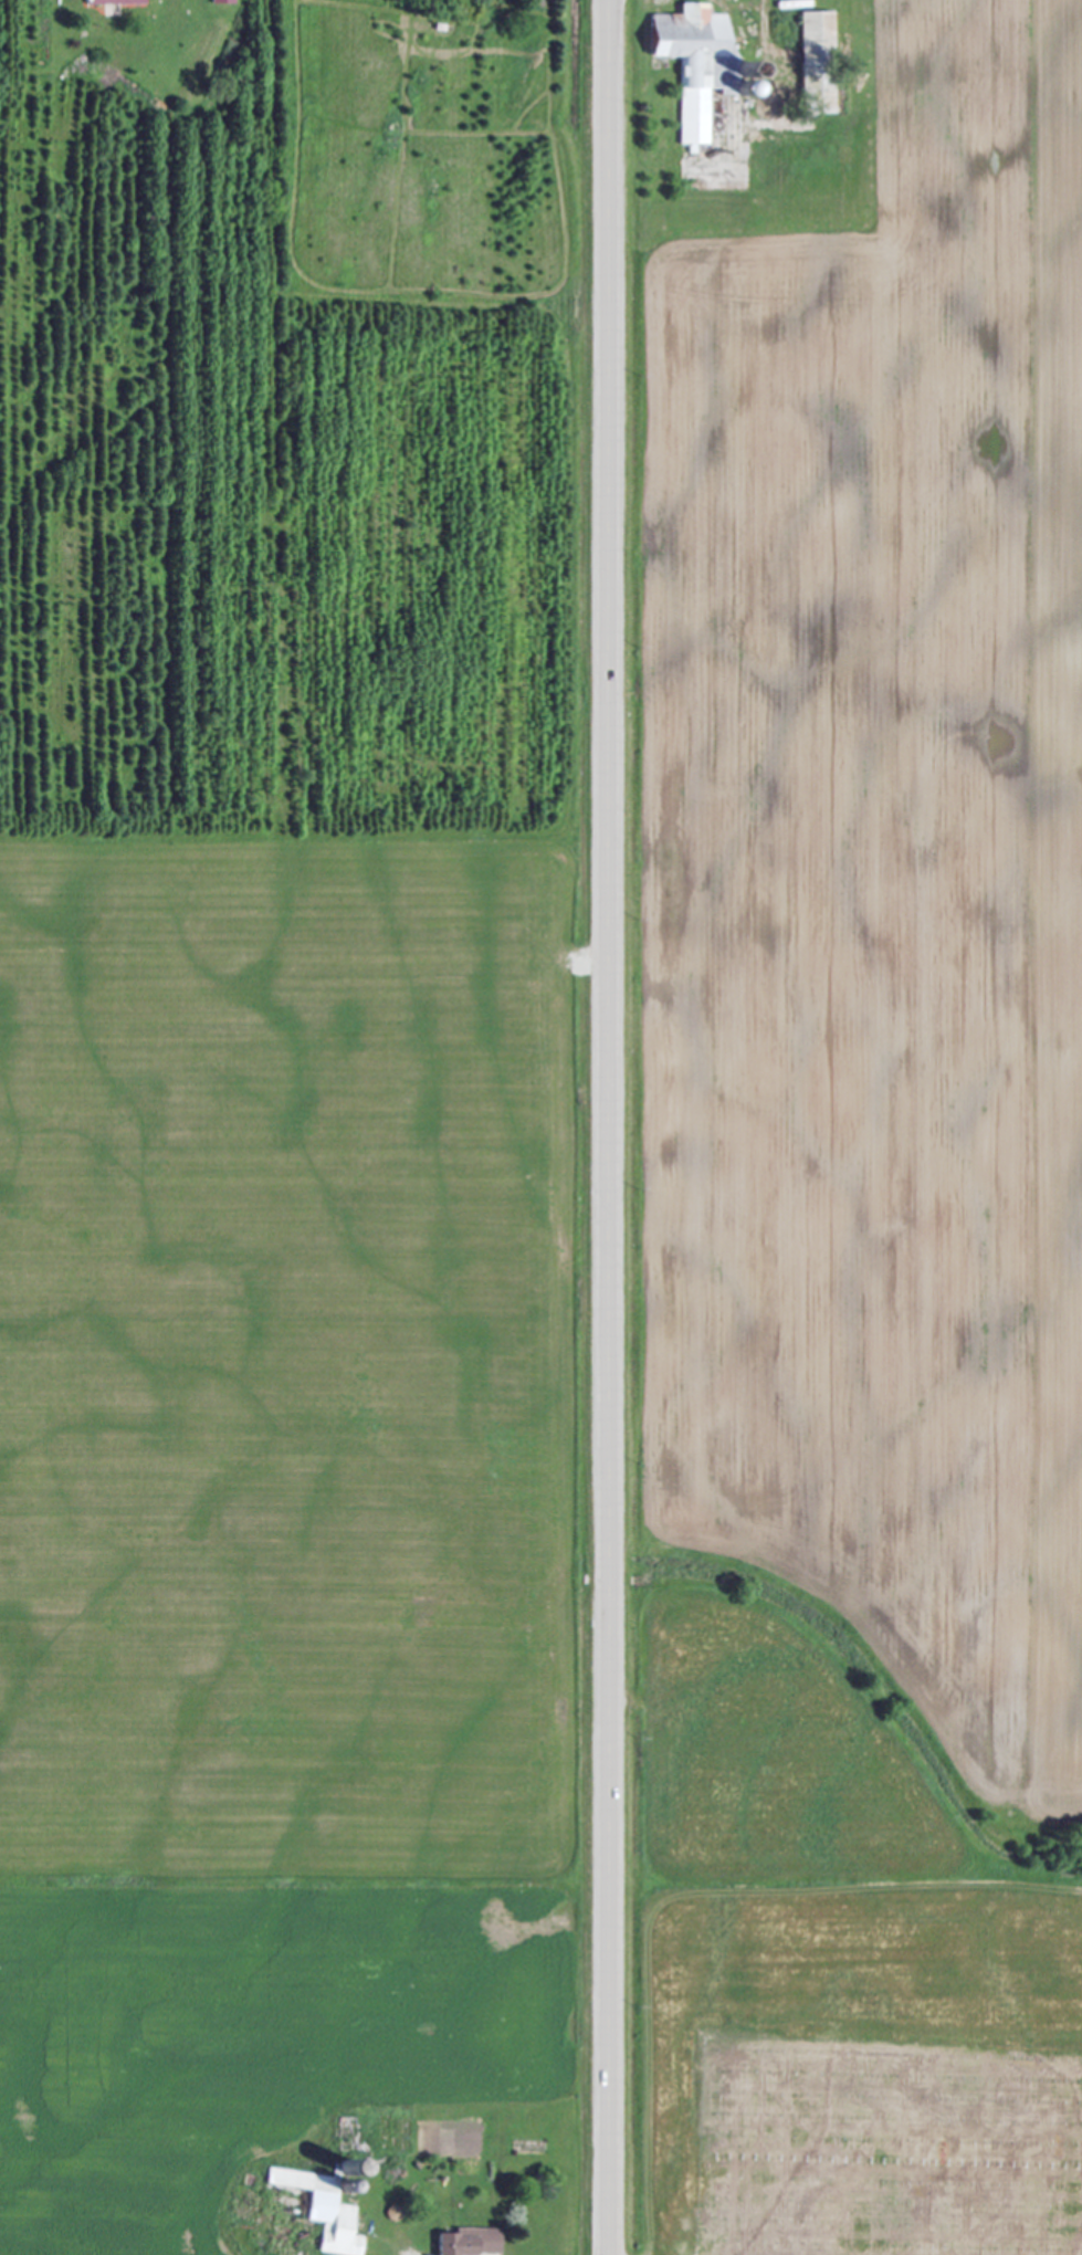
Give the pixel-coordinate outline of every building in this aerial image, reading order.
[(739,95),(739,57),(734,57),(735,16),(712,16),(712,4),(685,4),(685,16),(652,15),(652,57),(691,58),(691,68),(681,68),(681,146),(690,146),(690,155),(698,155),(698,146),(711,146),(712,90),(725,90),(725,95),(739,95)] [(803,13),(805,119),(818,119),(818,114),(838,114),(837,12),(803,13)] [(494,2229),(448,2229),(448,2234),(429,2234),(429,2254),(494,2254),(494,2229)]
